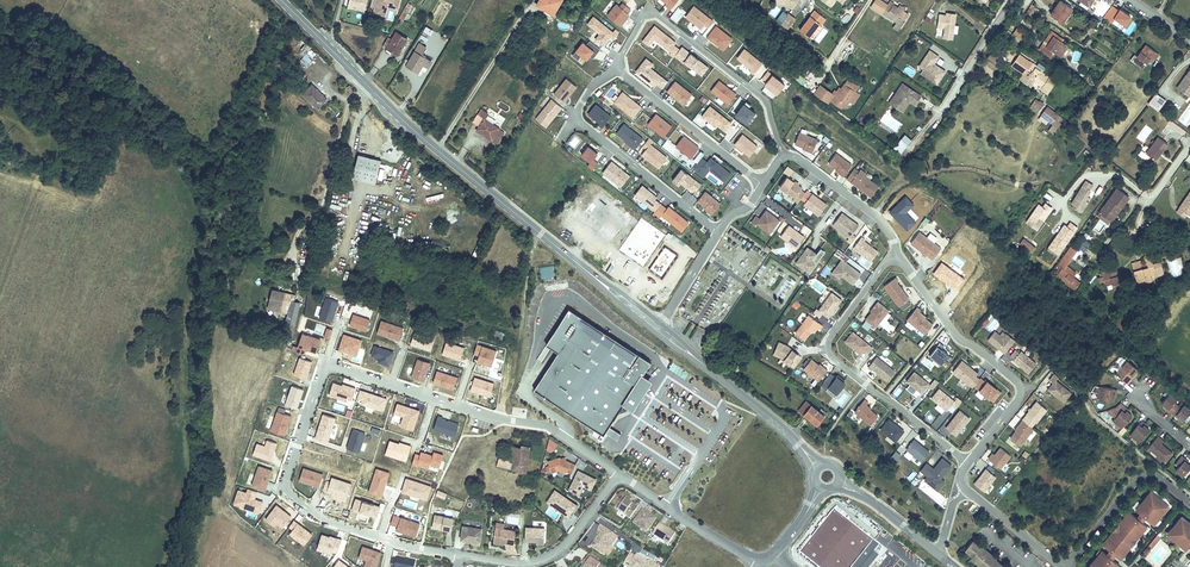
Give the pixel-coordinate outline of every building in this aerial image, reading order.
[(368,0),(350,0),(348,5),(352,6),(352,8),(365,12),(368,0)] [(401,0),(378,0),(375,10),(386,13),(388,7),(398,10),(401,0)] [(546,9),(553,14),(563,1),(561,0),(539,0),(537,3),(546,9)] [(676,0),(657,0),(663,5),(662,6),(668,11),(676,0)] [(1049,15),(1062,24),(1072,8),(1060,0),(1059,0),(1049,15)] [(886,3),(881,11),(900,24),(907,14),(892,3),(890,5),(886,3)] [(694,4),(685,16),(705,32),(714,20),(694,4)] [(617,28),(624,18),(623,17),(625,15),(627,11),(619,5),(617,8),(613,6),(604,17),(617,28)] [(1119,10),(1112,6),(1103,17),(1111,23),(1114,18),(1124,25),(1130,16),(1120,9),(1119,10)] [(553,14),(546,9),(543,12),(551,18),(553,14)] [(788,27),(795,18),(783,9),(776,18),(788,27)] [(929,10),(923,19),(928,23),(934,14),(929,10)] [(409,13),(405,11),(399,20),(403,22),(404,22),(409,13)] [(821,25),(825,19),(814,11),(806,21),(807,22),(805,24),(804,23),(799,30),(808,37),(819,24),(821,25)] [(939,15),(937,25),(945,25),(943,38),(952,40),(955,13),(946,12),(946,16),(939,15)] [(842,18),(845,23),(852,18),(848,13),(842,18)] [(611,40),(616,34),(612,30),(610,34),(590,19),(584,26),(597,36),(592,41),(600,47),(607,37),(611,40)] [(426,26),(420,38),(427,41),(433,30),(426,26)] [(730,39),(714,27),(706,38),(721,50),(730,39)] [(671,43),(652,28),(640,43),(646,47),(651,40),(668,54),(667,56),(671,59),(672,57),(677,51),(669,46),(671,43)] [(1053,37),(1055,35),(1049,31),(1043,40),(1049,44),(1047,47),(1057,54),(1063,44),(1059,42),(1053,37)] [(389,38),(384,47),(398,56),(407,41),(397,35),(393,41),(389,38)] [(588,59),(592,54),(594,55),(597,51),(586,43),(583,47),(580,44),(569,57),(575,62),(579,57),(584,61),(586,57),(588,59)] [(1063,44),(1057,54),(1062,58),(1069,48),(1063,44)] [(420,46),(407,67),(417,74),(421,66),(428,69),(432,63),(422,57),(427,50),(420,46)] [(1129,63),(1141,72),(1151,60),(1156,52),(1147,46),(1137,58),(1134,56),(1129,63)] [(743,63),(741,66),(745,69),(746,68),(753,74),(763,62),(744,47),(736,57),(743,63)] [(681,63),(688,55),(679,48),(677,51),(681,54),(677,59),(681,63)] [(919,66),(922,68),(934,77),(938,80),(944,71),(934,64),(939,57),(929,50),(919,66)] [(1072,62),(1079,63),(1081,51),(1074,50),(1072,62)] [(677,59),(681,54),(677,51),(672,57),(676,60),(677,59)] [(305,52),(299,58),(306,64),(312,57),(305,52)] [(1156,52),(1151,60),(1153,62),(1159,55),(1156,52)] [(990,53),(986,59),(996,66),(1000,59),(990,53)] [(1036,69),(1038,66),(1019,54),(1011,66),(1024,75),(1025,72),(1030,75),(1029,78),(1041,87),(1047,78),(1036,69)] [(705,69),(688,55),(681,63),(699,77),(705,69)] [(986,59),(980,68),(993,77),(999,68),(996,66),(986,59)] [(665,83),(647,69),(650,66),(643,60),(633,73),(652,88),(654,85),(660,90),(665,83)] [(1050,75),(1038,66),(1036,69),(1047,78),(1050,75)] [(934,77),(922,68),(919,73),(931,81),(934,77)] [(802,85),(807,79),(794,69),(790,74),(802,85)] [(1186,100),(1189,94),(1189,71),(1175,92),(1186,100)] [(782,85),(765,72),(760,79),(764,82),(762,85),(775,94),(782,85)] [(832,91),(828,97),(836,103),(838,101),(843,104),(848,97),(854,88),(855,87),(851,84),(853,81),(847,76),(838,89),(836,92),(837,93),(836,94),(832,91)] [(562,106),(574,90),(564,82),(552,98),(562,106)] [(733,95),(716,82),(708,92),(726,106),(733,95)] [(310,83),(301,93),(317,107),(326,98),(310,83)] [(681,106),(689,96),(672,83),(664,93),(681,106)] [(813,91),(822,97),(828,89),(819,83),(813,91)] [(903,83),(893,98),(901,104),(898,109),(903,113),(912,100),(916,103),(921,96),(903,83)] [(854,88),(848,97),(853,100),(860,91),(854,88)] [(828,89),(822,97),(826,100),(828,97),(832,91),(828,89)] [(633,117),(642,106),(622,90),(613,102),(633,117)] [(1156,93),(1148,102),(1158,110),(1166,101),(1156,93)] [(901,104),(893,98),(889,103),(898,109),(901,104)] [(1043,105),(1038,101),(1037,103),(1034,100),(1029,107),(1034,111),(1037,107),(1040,109),(1043,105)] [(744,124),(752,113),(746,109),(748,106),(743,102),(733,116),(744,124)] [(544,131),(559,111),(549,103),(534,123),(544,131)] [(1057,127),(1063,119),(1047,107),(1044,111),(1044,110),(1041,115),(1048,120),(1053,123),(1057,127)] [(600,131),(609,120),(593,108),(586,117),(597,126),(596,128),(600,131)] [(728,124),(707,108),(699,118),(713,129),(715,126),(722,131),(728,124)] [(745,125),(754,114),(752,113),(744,124),(745,125)] [(1048,120),(1041,115),(1038,118),(1046,124),(1048,120)] [(661,138),(669,128),(653,116),(645,126),(661,138)] [(486,118),(478,131),(494,141),(502,127),(486,118)] [(1053,133),(1057,127),(1053,123),(1048,129),(1053,133)] [(641,142),(622,127),(614,136),(629,148),(628,149),(632,153),(641,142)] [(815,140),(797,132),(792,144),(801,147),(806,149),(805,151),(810,152),(815,140)] [(905,133),(893,146),(901,153),(912,139),(905,133)] [(755,148),(740,136),(732,145),(747,158),(755,148)] [(1157,136),(1145,151),(1155,158),(1167,143),(1157,136)] [(688,160),(696,150),(681,138),(673,148),(688,160)] [(664,161),(648,148),(651,144),(647,141),(640,149),(644,152),(639,158),(656,171),(664,161)] [(595,157),(586,149),(580,157),(589,164),(586,168),(591,172),(596,166),(591,162),(595,157)] [(357,154),(353,173),(375,179),(379,159),(357,154)] [(850,165),(834,154),(827,164),(834,169),(838,172),(837,173),(841,176),(850,165)] [(728,176),(708,160),(704,165),(698,160),(691,170),(702,178),(707,172),(722,184),(728,176)] [(627,178),(609,164),(601,175),(619,189),(627,178)] [(787,177),(792,171),(786,167),(782,173),(787,177)] [(849,182),(857,172),(853,169),(845,179),(849,182)] [(877,186),(863,176),(864,174),(858,169),(857,172),(849,182),(853,185),(854,183),(860,187),(859,189),(869,197),(877,186)] [(698,188),(679,173),(670,184),(676,188),(678,186),(687,193),(688,191),(689,190),(694,194),(698,188)] [(801,189),(785,178),(778,188),(793,199),(792,200),(796,204),(799,199),(803,194),(799,191),(801,189)] [(1091,183),(1084,178),(1072,196),(1082,203),(1091,191),(1087,188),(1091,183)] [(723,189),(729,183),(726,180),(720,187),(723,189)] [(1098,212),(1105,217),(1110,211),(1115,214),(1128,196),(1116,187),(1098,212)] [(653,214),(658,207),(653,203),(654,200),(640,189),(632,198),(653,214)] [(1176,207),(1185,213),(1189,207),(1189,190),(1176,207)] [(825,205),(810,194),(810,195),(805,191),(803,194),(799,199),(804,203),(802,205),(817,216),(825,205)] [(585,212),(615,235),(630,216),(599,193),(585,212)] [(718,207),(703,195),(695,204),(702,210),(706,213),(706,214),(709,218),(718,207)] [(1050,210),(1053,207),(1047,202),(1044,206),(1050,210)] [(1034,232),(1050,210),(1044,206),(1040,203),(1024,224),(1034,232)] [(687,226),(666,210),(664,212),(658,207),(653,214),(652,216),(658,221),(660,218),(680,234),(687,226)] [(1185,213),(1176,207),(1172,213),(1181,219),(1185,213)] [(778,221),(765,211),(760,217),(761,218),(760,220),(759,219),(755,216),(750,224),(754,226),(755,225),(765,231),(769,226),(772,229),(778,221)] [(1110,211),(1105,217),(1110,221),(1115,214),(1110,211)] [(857,226),(851,222),(850,223),(845,219),(846,218),(840,213),(831,226),(847,238),(845,241),(849,244),(854,237),(850,235),(857,226)] [(925,217),(921,223),(926,226),(929,219),(925,217)] [(1047,246),(1058,254),(1077,227),(1070,222),(1067,226),(1063,224),(1047,246)] [(803,237),(787,226),(779,237),(795,248),(803,237)] [(939,248),(917,231),(909,243),(931,259),(939,248)] [(1086,240),(1090,235),(1084,231),(1074,245),(1084,252),(1090,242),(1086,240)] [(876,251),(863,241),(864,240),(860,237),(852,248),(869,261),(876,251)] [(1022,238),(1018,244),(1030,253),(1034,246),(1022,238)] [(1074,276),(1063,268),(1076,250),(1070,245),(1057,263),(1061,266),(1055,274),(1074,288),(1078,282),(1072,278),(1074,276)] [(814,256),(805,249),(800,256),(801,257),(799,260),(798,259),(794,265),(808,275),(814,266),(809,262),(814,256)] [(860,274),(849,266),(848,267),(846,266),(847,264),(845,263),(848,258),(836,249),(832,254),(840,260),(836,265),(836,269),(833,269),(830,273),(836,278),(840,277),(841,276),(852,284),(860,274)] [(1131,264),(1137,279),(1150,274),(1157,272),(1150,254),(1145,256),(1149,267),(1142,270),(1138,262),(1131,264)] [(539,278),(555,278),(554,267),(539,267),(539,278)] [(1102,272),(1105,279),(1117,274),(1115,267),(1102,272)] [(340,278),(347,280),(349,272),(342,270),(340,278)] [(1107,285),(1119,280),(1117,274),(1105,279),(1107,285)] [(1150,274),(1137,279),(1138,284),(1152,279),(1150,274)] [(907,298),(895,282),(896,281),(893,277),(882,286),(897,306),(899,305),(906,299),(907,298)] [(273,289),(265,318),(274,320),(279,304),(288,306),(282,328),(291,330),(299,295),(273,289)] [(811,312),(818,317),(821,313),(826,317),(839,299),(830,292),(826,296),(821,304),(817,309),(814,308),(811,312)] [(821,304),(826,296),(823,294),(817,302),(821,304)] [(902,309),(909,303),(906,299),(899,305),(902,309)] [(874,327),(888,310),(877,301),(874,305),(875,306),(870,312),(865,319),(874,327)] [(923,317),(917,312),(918,311),(919,310),(915,306),(905,319),(923,333),(931,324),(923,317)] [(535,390),(617,440),(620,434),(610,427),(624,404),(632,411),(653,381),(643,374),(652,362),(569,309),(547,343),(559,351),(535,390)] [(369,319),(352,313),(348,324),(366,330),(369,319)] [(821,325),(808,315),(794,333),(803,339),(810,330),(811,331),(815,326),(816,327),(818,329),(821,325)] [(985,326),(989,320),(985,317),(981,324),(985,326)] [(402,325),(379,318),(375,332),(398,339),(402,325)] [(1003,352),(1013,340),(1004,333),(1001,337),(992,331),(986,339),(997,348),(998,347),(1000,348),(999,349),(1003,352)] [(316,353),(321,339),(302,332),(297,345),(296,344),(293,350),(305,354),(307,350),(316,353)] [(493,340),(501,341),(503,333),(495,332),(493,340)] [(871,347),(852,332),(844,341),(860,354),(863,350),(866,353),(871,347)] [(432,349),(435,337),(420,333),(419,336),(413,335),(411,342),(417,343),(416,345),(432,349)] [(797,355),(790,349),(789,350),(786,347),(786,346),(778,342),(773,354),(780,357),(789,365),(797,355)] [(947,354),(940,348),(942,345),(938,342),(928,354),(940,363),(947,354)] [(492,366),(497,350),(477,344),(473,354),(478,356),(477,361),(492,366)] [(546,348),(552,351),(550,355),(554,357),(557,350),(548,345),(546,348)] [(1034,362),(1019,350),(1017,351),(1014,348),(1009,355),(1012,358),(1011,359),(1027,372),(1034,362)] [(886,380),(894,371),(875,356),(867,367),(871,370),(872,369),(886,380)] [(1132,369),(1134,367),(1124,358),(1113,371),(1117,374),(1116,376),(1123,382),(1130,375),(1128,373),(1132,369)] [(827,370),(823,367),(822,368),(810,359),(803,369),(818,381),(827,370)] [(976,372),(960,360),(951,371),(971,387),(972,385),(978,378),(974,375),(976,372)] [(456,375),(435,368),(432,381),(453,388),(456,375)] [(928,383),(913,371),(906,380),(920,392),(928,383)] [(1069,391),(1054,379),(1056,375),(1052,372),(1047,378),(1051,381),(1046,388),(1061,400),(1069,391)] [(844,382),(841,380),(841,379),(837,375),(835,377),(829,373),(820,385),(825,390),(827,388),(835,394),(844,382)] [(474,375),(470,388),(489,394),(493,381),(474,375)] [(999,391),(984,378),(983,380),(979,377),(978,378),(972,385),(992,400),(999,391)] [(932,388),(937,381),(934,378),(928,385),(932,388)] [(347,396),(352,397),(355,388),(332,381),(328,394),(346,399),(347,396)] [(1110,399),(1112,388),(1091,384),(1088,390),(1094,391),(1097,393),(1096,397),(1110,399)] [(296,409),(303,390),(291,386),(284,405),(296,409)] [(835,394),(827,388),(825,390),(824,391),(832,397),(835,394)] [(953,400),(938,388),(930,397),(946,409),(951,403),(955,406),(961,399),(956,396),(953,400)] [(845,407),(853,396),(841,389),(834,400),(845,407)] [(1166,392),(1158,402),(1161,404),(1165,407),(1164,409),(1172,415),(1173,413),(1177,416),(1180,419),(1188,408),(1180,403),(1177,407),(1170,401),(1173,397),(1166,392)] [(869,409),(870,408),(865,404),(867,402),(863,399),(854,411),(870,424),(877,415),(869,409)] [(1035,421),(1046,408),(1035,400),(1024,413),(1035,421)] [(413,428),(419,409),(396,401),(393,412),(401,415),(399,424),(413,428)] [(806,402),(800,411),(818,425),(825,416),(820,412),(806,402)] [(1129,414),(1120,406),(1109,418),(1114,423),(1117,422),(1120,424),(1129,414)] [(514,408),(513,413),(518,414),(517,417),(526,418),(527,409),(514,408)] [(820,412),(825,416),(826,417),(829,413),(822,409),(820,412)] [(954,434),(968,417),(959,409),(945,426),(954,434)] [(270,429),(284,434),(291,415),(276,410),(270,429)] [(323,414),(315,438),(328,442),(335,418),(323,414)] [(903,430),(888,418),(880,429),(894,441),(903,430)] [(1019,444),(1032,427),(1021,419),(1018,423),(1019,424),(1009,437),(1019,444)] [(1146,428),(1137,421),(1127,433),(1132,437),(1135,437),(1137,439),(1146,428)] [(351,429),(345,448),(359,452),(365,434),(351,429)] [(1158,443),(1157,442),(1159,439),(1155,436),(1146,447),(1150,451),(1151,449),(1156,453),(1155,455),(1163,461),(1170,453),(1158,443)] [(928,451),(913,438),(905,448),(921,460),(928,451)] [(271,460),(277,443),(266,439),(264,444),(256,442),(252,454),(271,460)] [(544,448),(552,453),(558,443),(550,439),(544,448)] [(405,460),(409,447),(389,441),(384,454),(405,460)] [(514,461),(505,459),(499,458),(497,465),(523,470),(529,445),(519,443),(517,448),(514,461)] [(508,446),(505,459),(514,461),(517,448),(508,446)] [(999,467),(1009,454),(999,446),(994,453),(989,459),(999,467)] [(440,467),(444,454),(434,451),(433,454),(421,450),(420,454),(415,453),(412,463),(428,468),(430,464),(440,467)] [(895,450),(891,457),(897,461),(901,453),(895,450)] [(574,463),(563,458),(563,459),(561,458),(561,457),(558,456),(546,460),(550,471),(557,468),(563,471),(565,469),(570,471),(574,463)] [(1180,476),(1188,466),(1186,463),(1182,460),(1183,459),(1179,456),(1173,463),(1176,466),(1173,470),(1180,476)] [(933,486),(940,477),(950,464),(941,457),(933,468),(927,475),(924,479),(933,486)] [(913,470),(904,459),(898,464),(914,485),(921,480),(913,470)] [(923,472),(929,465),(925,462),(919,469),(923,472)] [(272,469),(258,464),(251,484),(265,489),(272,469)] [(927,475),(933,468),(929,465),(923,472),(927,475)] [(323,473),(303,467),(298,479),(319,486),(323,473)] [(983,490),(995,475),(985,467),(973,482),(983,490)] [(590,487),(595,477),(577,469),(568,487),(578,492),(582,483),(590,487)] [(400,491),(426,499),(431,485),(405,477),(400,491)] [(937,489),(944,480),(940,477),(933,486),(937,489)] [(1004,484),(997,489),(1001,494),(1007,489),(1004,484)] [(246,491),(237,488),(235,497),(229,495),(227,502),(260,512),(263,500),(255,498),(258,490),(247,487),(246,491)] [(570,511),(576,502),(554,489),(548,498),(558,503),(556,506),(566,512),(570,511)] [(1154,520),(1167,504),(1164,501),(1165,500),(1155,491),(1153,493),(1150,490),(1136,506),(1141,510),(1146,515),(1154,521),(1154,520)] [(630,517),(637,506),(621,496),(614,506),(630,517)] [(558,503),(548,498),(547,500),(556,506),(558,503)] [(353,509),(376,515),(377,511),(383,513),(385,504),(380,503),(380,506),(355,499),(353,509)] [(291,515),(276,504),(265,518),(274,525),(276,522),(282,527),(291,515)] [(1120,555),(1147,523),(1142,519),(1137,515),(1129,508),(1102,540),(1110,547),(1115,551),(1120,555)] [(557,518),(559,512),(550,509),(548,515),(557,518)] [(647,531),(656,518),(650,514),(649,515),(647,513),(647,512),(642,509),(636,519),(641,523),(639,526),(647,531)] [(1146,515),(1141,510),(1137,515),(1142,519),(1146,515)] [(878,559),(874,556),(881,548),(836,511),(800,555),(815,566),(871,566),(878,559)] [(451,529),(453,516),(434,514),(432,524),(442,525),(441,528),(451,529)] [(1183,514),(1180,518),(1178,516),(1170,527),(1171,528),(1168,532),(1185,546),(1189,540),(1189,520),(1183,514)] [(295,520),(287,531),(305,544),(313,533),(295,520)] [(668,544),(675,533),(658,523),(651,534),(668,544)] [(481,543),(482,529),(463,526),(462,540),(473,542),(481,543)] [(605,555),(610,546),(606,543),(612,532),(603,526),(596,537),(597,537),(595,540),(594,540),(590,546),(605,555)] [(544,541),(545,527),(525,527),(525,540),(537,541),(544,541)] [(515,544),(516,531),(496,528),(494,541),(505,542),(515,544)] [(1151,546),(1160,535),(1157,532),(1147,543),(1151,546)] [(333,550),(338,552),(342,539),(321,533),(317,548),(321,550),(320,554),(331,558),(333,550)] [(979,551),(980,549),(981,548),(973,542),(966,550),(970,552),(969,554),(977,560),(976,562),(982,566),(983,566),(984,566),(985,566),(1003,566),(995,560),(994,561),(993,562),(979,551)] [(369,566),(376,566),(381,551),(361,545),(358,557),(365,559),(363,565),(369,566)] [(1119,562),(1112,556),(1106,552),(1101,547),(1087,564),(1091,566),(1115,566),(1119,562)] [(1115,551),(1110,547),(1106,552),(1112,556),(1115,551)] [(991,556),(986,551),(984,553),(980,549),(979,551),(993,562),(994,561),(990,557),(991,556)] [(597,557),(589,552),(586,556),(595,561),(597,557)] [(659,565),(648,559),(646,563),(642,561),(643,559),(634,554),(628,566),(658,566),(659,565)] [(586,556),(583,561),(585,561),(581,566),(604,566),(595,561),(586,556)] [(416,561),(396,557),(394,566),(414,566),(416,561)]
